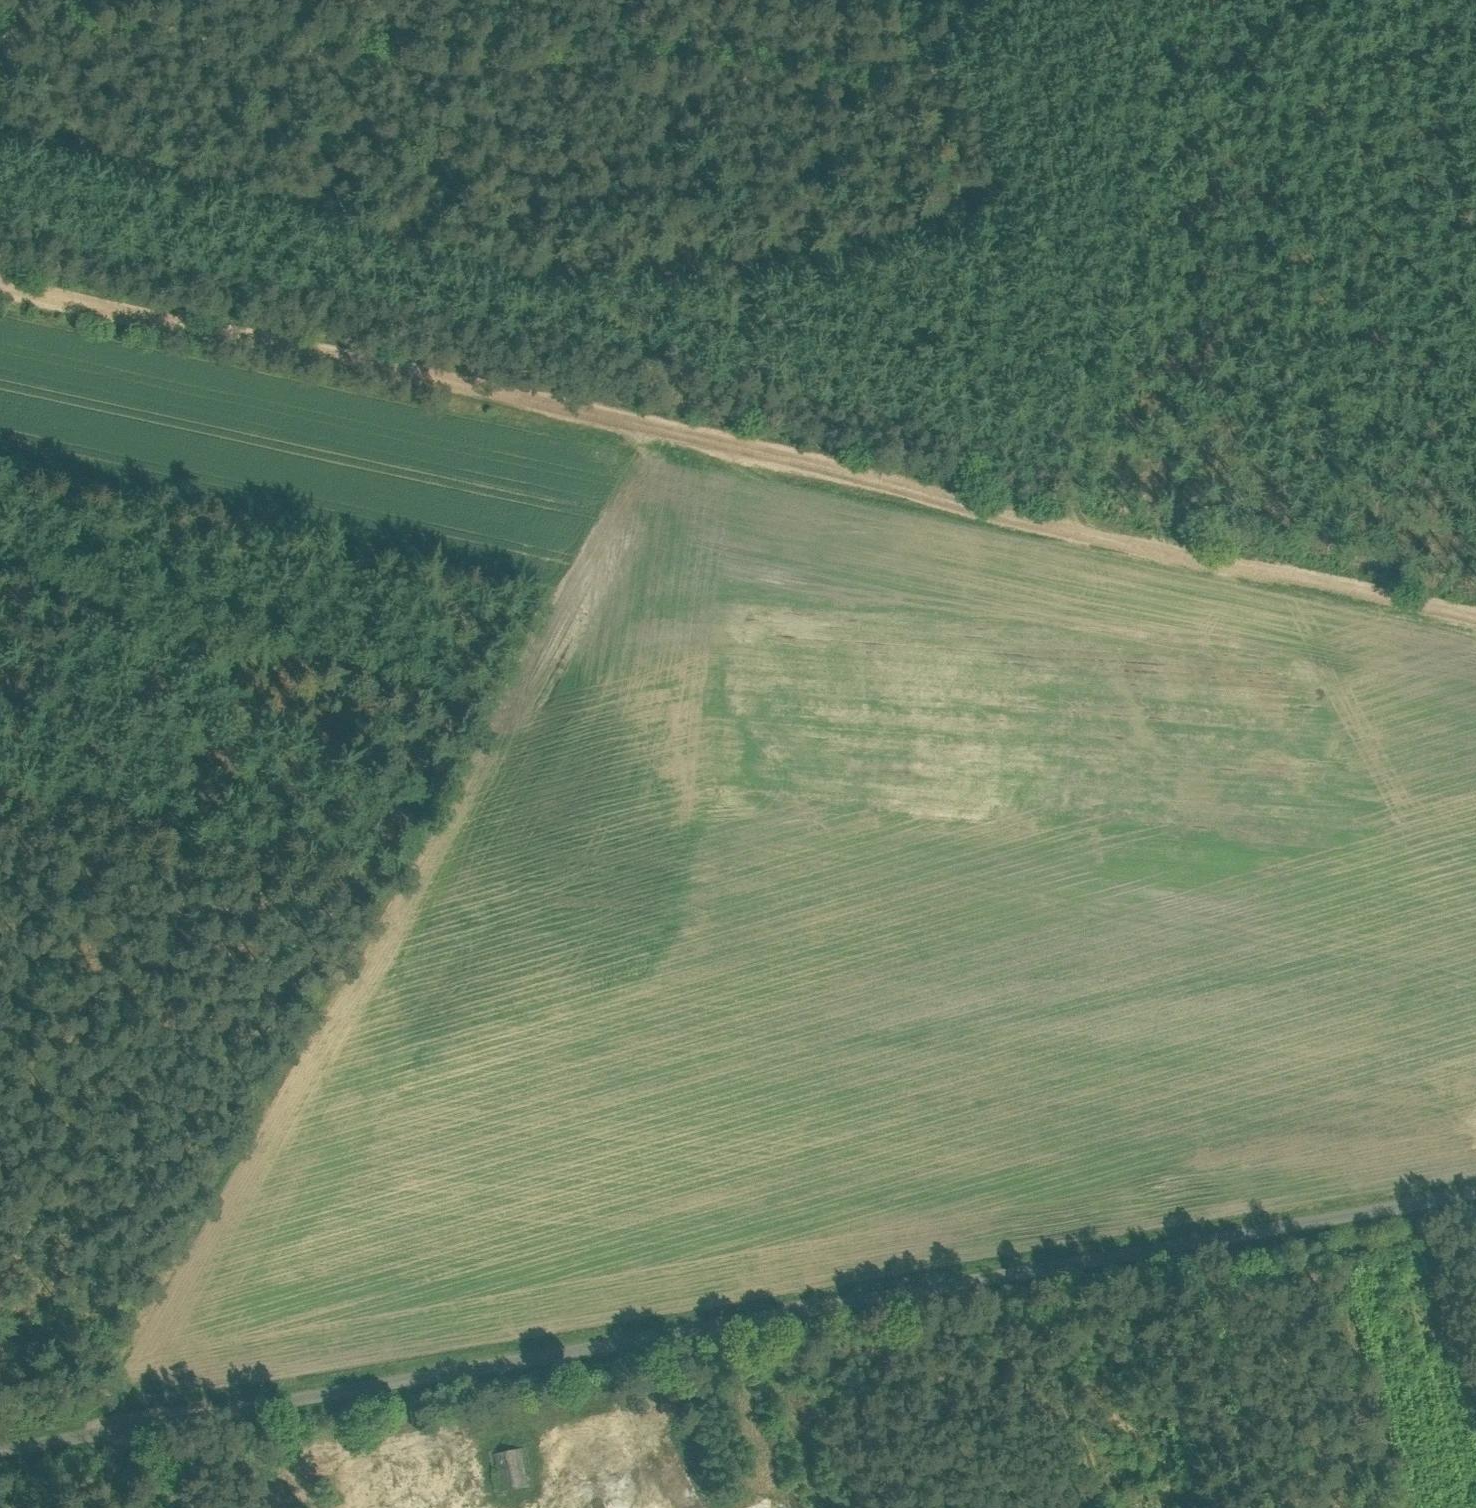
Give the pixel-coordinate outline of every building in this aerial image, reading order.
[(522,1448),(505,1450),(509,1488),(527,1486),(522,1448)] [(497,1491),(508,1489),(502,1452),(491,1453),(497,1491)]
